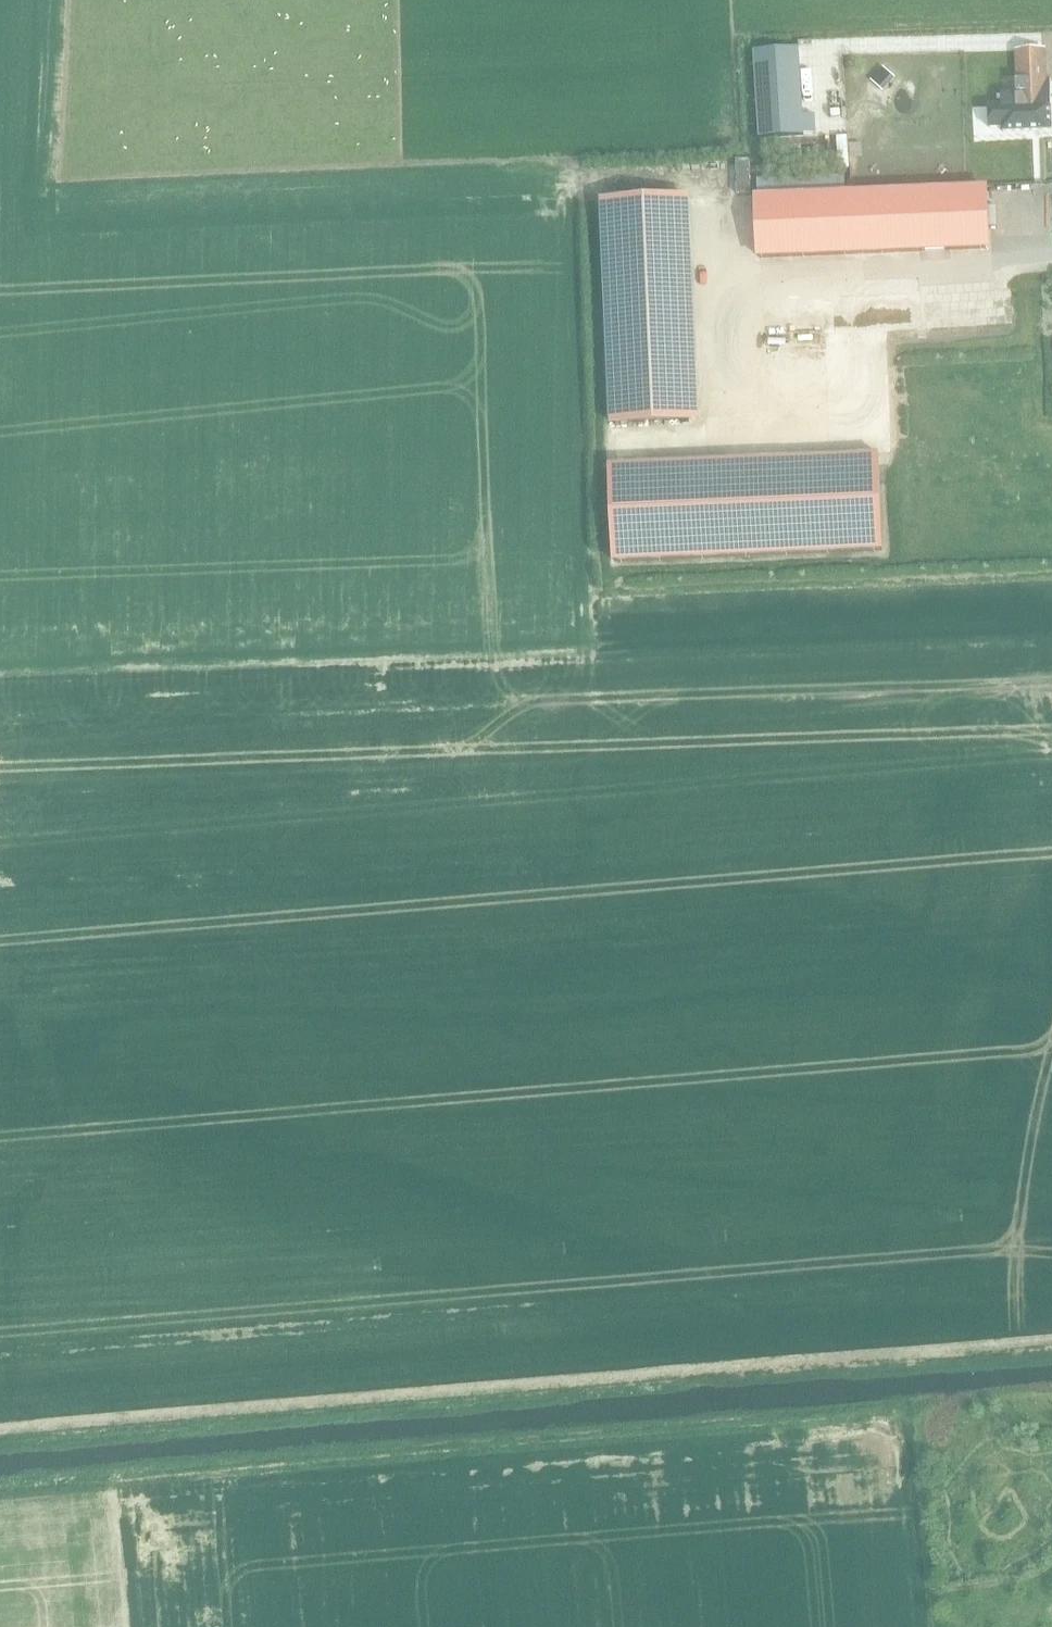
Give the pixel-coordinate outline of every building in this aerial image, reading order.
[(754,51),(755,100),(779,99),(778,50),(754,51)] [(1048,78),(1046,50),(1018,50),(1020,92),(1004,92),(1005,104),(992,105),(993,127),(1006,126),(1006,131),(1051,129),(1051,92),(1051,78),(1048,78)] [(799,99),(799,126),(822,126),(822,99),(799,99)] [(757,196),(760,258),(987,248),(984,186),(845,192),(845,177),(758,181),(758,196),(757,196)] [(1043,198),(1051,198),(1051,177),(1043,177),(1043,198)] [(699,418),(689,199),(601,203),(611,421),(699,418)] [(691,447),(817,444),(817,422),(691,425),(691,447)] [(879,453),(614,464),(619,560),(883,549),(879,453)]
